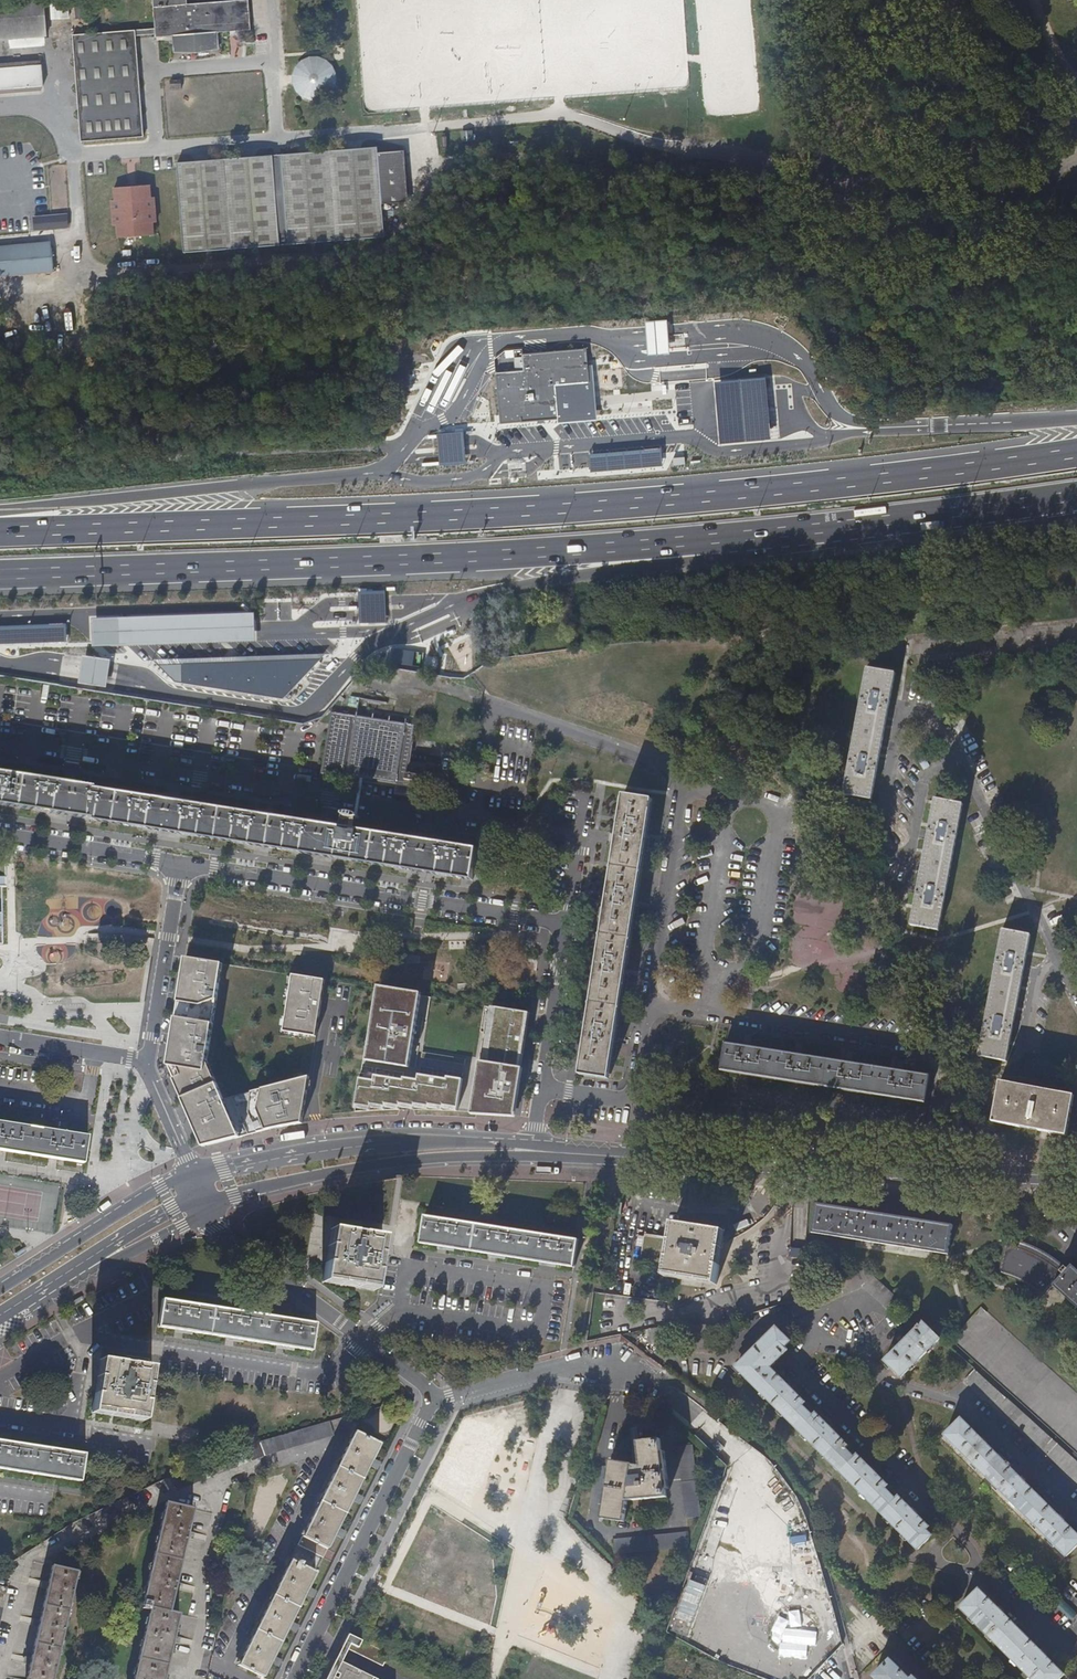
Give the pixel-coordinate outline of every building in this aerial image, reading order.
[(43,37),(41,0),(0,0),(0,41),(43,37)] [(48,30),(67,28),(65,0),(46,0),(48,30)] [(151,27),(152,35),(152,38),(169,37),(171,53),(221,50),(220,33),(253,30),(250,0),(198,0),(187,1),(187,0),(149,0),(151,27)] [(151,27),(133,28),(134,37),(152,35),(151,27)] [(134,37),(133,28),(67,34),(76,144),(142,138),(134,37)] [(295,68),(292,76),(293,85),(297,92),(303,98),(311,100),(320,100),(327,96),(333,89),(336,81),(335,73),(331,65),(325,60),(317,57),(308,58),(300,61),(295,68)] [(0,67),(0,90),(39,87),(38,64),(0,67)] [(382,152),(382,147),(332,151),(340,245),(390,241),(387,205),(382,152)] [(382,152),(387,205),(413,203),(408,150),(382,152)] [(332,151),(283,155),(291,249),(340,245),(332,151)] [(291,249),(283,155),(274,156),(281,250),(291,249)] [(281,250),(274,156),(224,160),(232,254),(281,250)] [(182,258),(232,254),(224,160),(174,164),(182,258)] [(110,201),(106,202),(109,230),(113,230),(113,243),(153,239),(152,227),(155,227),(153,198),(150,198),(149,185),(109,189),(110,201)] [(33,230),(68,229),(68,215),(33,215),(33,230)] [(50,272),(48,250),(0,254),(0,276),(50,272)] [(524,369),(496,372),(501,424),(593,415),(587,348),(523,353),(524,369)] [(714,382),(719,446),(776,441),(771,376),(714,382)] [(440,447),(441,458),(458,456),(457,445),(455,426),(438,428),(440,447)] [(451,460),(427,459),(426,472),(451,473),(451,460)] [(88,620),(88,648),(250,644),(250,638),(249,616),(142,619),(88,620)] [(394,664),(413,664),(414,650),(394,649),(394,664)] [(83,671),(81,685),(108,689),(110,676),(113,661),(85,657),(83,671)] [(313,661),(176,664),(177,682),(277,702),(313,661)] [(868,669),(843,796),(872,801),(878,768),(890,706),(896,674),(868,669)] [(329,713),(323,774),(407,783),(414,722),(329,713)] [(472,881),(477,850),(0,774),(0,806),(38,812),(90,820),(142,828),(194,837),(246,845),(298,853),(350,861),(402,870),(453,878),(472,881)] [(580,1070),(609,1075),(652,803),(623,798),(616,839),(605,911),(595,978),(584,1048),(580,1070)] [(918,889),(911,925),(940,931),(964,804),(935,799),(928,836),(918,889)] [(5,945),(2,888),(8,888),(8,878),(6,878),(5,861),(0,860),(0,945),(5,945)] [(1003,929),(978,1055),(1007,1060),(1014,1024),(1026,961),(1031,935),(1003,929)] [(223,964),(185,958),(181,982),(177,1007),(169,1058),(168,1066),(171,1073),(190,1117),(203,1147),(216,1144),(266,1131),(269,1130),(292,1125),(302,1123),(310,1077),(224,1099),(207,1061),(223,964)] [(325,980),(293,975),(284,1032),(316,1037),(321,1006),(325,980)] [(364,1063),(406,1071),(420,996),(378,988),(364,1063)] [(527,1012),(497,1008),(488,1062),(482,1062),(474,1112),(513,1115),(514,1108),(521,1067),(519,1067),(527,1012)] [(726,1043),(722,1071),(744,1074),(794,1082),(844,1089),(896,1097),(926,1102),(930,1074),(907,1071),(855,1063),(804,1055),(752,1047),(726,1043)] [(375,1078),(374,1080),(360,1078),(356,1105),(371,1107),(372,1105),(386,1107),(386,1104),(400,1106),(401,1104),(407,1105),(415,1106),(415,1104),(429,1106),(430,1105),(444,1107),(444,1105),(458,1108),(463,1078),(447,1076),(447,1079),(419,1074),(418,1080),(408,1078),(407,1083),(375,1078)] [(1001,1081),(993,1122),(1046,1132),(1066,1136),(1074,1095),(1001,1081)] [(83,1163),(87,1136),(0,1122),(0,1150),(83,1163)] [(812,1234),(949,1254),(953,1225),(904,1218),(862,1212),(816,1205),(812,1234)] [(424,1215),(419,1242),(443,1246),(494,1254),(548,1263),(574,1267),(579,1240),(424,1215)] [(643,1239),(639,1265),(665,1270),(663,1279),(714,1288),(724,1233),(672,1224),(669,1243),(643,1239)] [(327,1253),(322,1282),(374,1290),(383,1236),(331,1228),(327,1253)] [(1043,1298),(1052,1287),(1067,1271),(1064,1268),(1058,1263),(1055,1261),(1050,1258),(1046,1255),(1039,1251),(1028,1246),(1021,1243),(1017,1241),(1009,1238),(1006,1245),(999,1275),(1008,1278),(1018,1282),(1024,1285),(1030,1289),(1037,1294),(1043,1298)] [(1052,1287),(1076,1310),(1076,1271),(1071,1266),(1067,1271),(1052,1287)] [(163,1299),(158,1326),(180,1330),(231,1338),(281,1345),(312,1350),(316,1323),(163,1299)] [(982,1308),(986,1312),(1076,1404),(1076,1392),(983,1306),(982,1308)] [(982,1308),(952,1340),(1076,1453),(1076,1404),(986,1312),(982,1308)] [(917,1327),(885,1361),(901,1377),(940,1337),(923,1321),(920,1325),(918,1323),(916,1326),(917,1327)] [(776,1327),(736,1367),(917,1548),(932,1534),(926,1529),(929,1525),(899,1495),(896,1498),(885,1487),(888,1484),(858,1454),(855,1457),(846,1448),(849,1445),(816,1412),(814,1415),(803,1405),(806,1401),(771,1367),(788,1350),(784,1347),(790,1341),(776,1327)] [(97,1383),(92,1413),(144,1421),(152,1367),(101,1359),(97,1383)] [(973,1368),(963,1379),(995,1409),(1005,1398),(973,1368)] [(996,1409),(1046,1454),(1046,1456),(1076,1484),(1076,1462),(1006,1398),(996,1409)] [(945,1435),(1065,1557),(1076,1545),(1076,1534),(1009,1466),(1010,1465),(1007,1462),(1006,1463),(961,1419),(945,1435)] [(332,1435),(328,1420),(299,1429),(261,1440),(257,1442),(263,1456),(332,1435)] [(352,1432),(237,1666),(263,1678),(270,1663),(276,1666),(279,1660),(273,1657),(287,1630),(293,1632),(296,1626),(290,1623),(304,1595),(310,1598),(313,1591),(307,1588),(333,1535),(339,1538),(343,1531),(337,1528),(350,1501),(356,1503),(360,1496),(354,1493),(367,1466),(373,1469),(377,1462),(371,1459),(378,1444),(352,1432)] [(611,1461),(602,1519),(624,1523),(628,1501),(667,1497),(660,1439),(638,1442),(641,1467),(633,1465),(633,1464),(611,1461)] [(82,1481),(86,1454),(57,1449),(6,1441),(0,1440),(0,1468),(82,1481)] [(203,1463),(171,1476),(176,1490),(263,1456),(257,1442),(203,1463)] [(693,1445),(678,1446),(685,1518),(701,1517),(693,1445)] [(133,1678),(163,1678),(178,1615),(169,1613),(193,1510),(165,1503),(141,1606),(142,1607),(141,1610),(148,1611),(133,1678)] [(686,1532),(613,1539),(615,1554),(687,1546),(686,1532)] [(25,1678),(52,1678),(75,1572),(51,1567),(25,1678)] [(671,1631),(688,1637),(706,1584),(689,1579),(671,1631)] [(959,1606),(1032,1678),(1058,1678),(1063,1673),(978,1588),(959,1606)] [(346,1635),(343,1643),(378,1659),(381,1652),(346,1635)] [(811,1655),(797,1661),(801,1670),(814,1664),(811,1655)] [(913,1675),(910,1678),(891,1659),(874,1676),(876,1678),(916,1678),(913,1675)] [(325,1678),(350,1678),(354,1671),(361,1674),(334,1661),(325,1678)]
